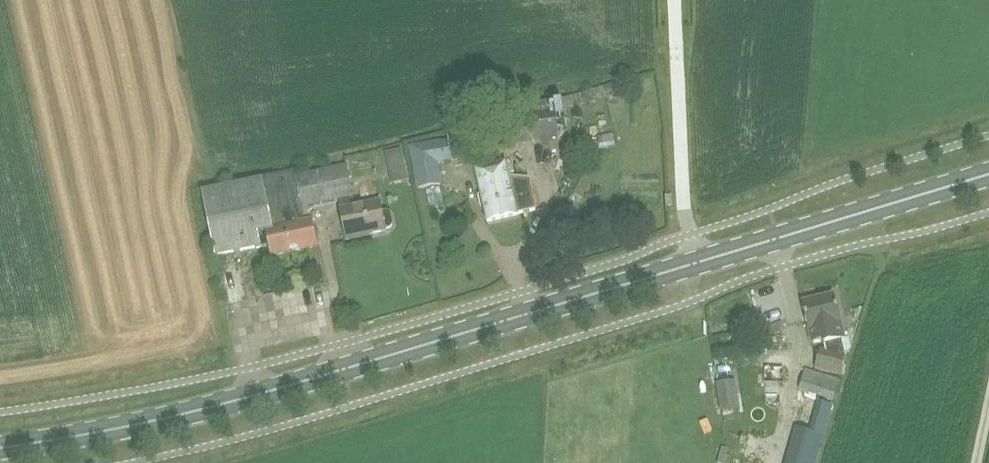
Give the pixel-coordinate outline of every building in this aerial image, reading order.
[(567,51),(592,48),(591,39),(566,42),(567,51)] [(470,151),(560,139),(556,111),(468,122),(470,151)] [(448,131),(449,140),(410,147),(417,189),(442,185),(438,164),(467,159),(462,129),(448,131)] [(476,170),(481,191),(516,183),(515,177),(509,178),(506,164),(503,165),(501,157),(479,162),(480,169),(476,170)] [(348,165),(316,172),(303,174),(310,206),(339,200),(354,197),(348,165)] [(313,222),(310,206),(303,174),(204,194),(217,259),(270,248),(267,231),(313,222)] [(536,211),(534,200),(533,195),(529,196),(526,181),(516,183),(481,191),(488,222),(536,211)] [(388,213),(383,214),(381,202),(356,207),(354,197),(339,200),(348,241),(362,238),(361,237),(387,232),(386,230),(392,229),(394,225),(392,215),(388,213)] [(318,249),(313,222),(267,231),(270,248),(272,258),(318,249)] [(287,287),(260,293),(264,309),(291,303),(287,287)] [(836,297),(803,304),(810,332),(813,344),(829,340),(832,353),(821,351),(816,370),(842,376),(846,357),(840,325),(842,325),(836,297)] [(766,385),(785,384),(785,369),(765,368),(766,385)] [(807,370),(801,392),(806,393),(799,420),(828,429),(842,380),(807,370)] [(798,431),(789,462),(815,462),(822,438),(798,431)]
